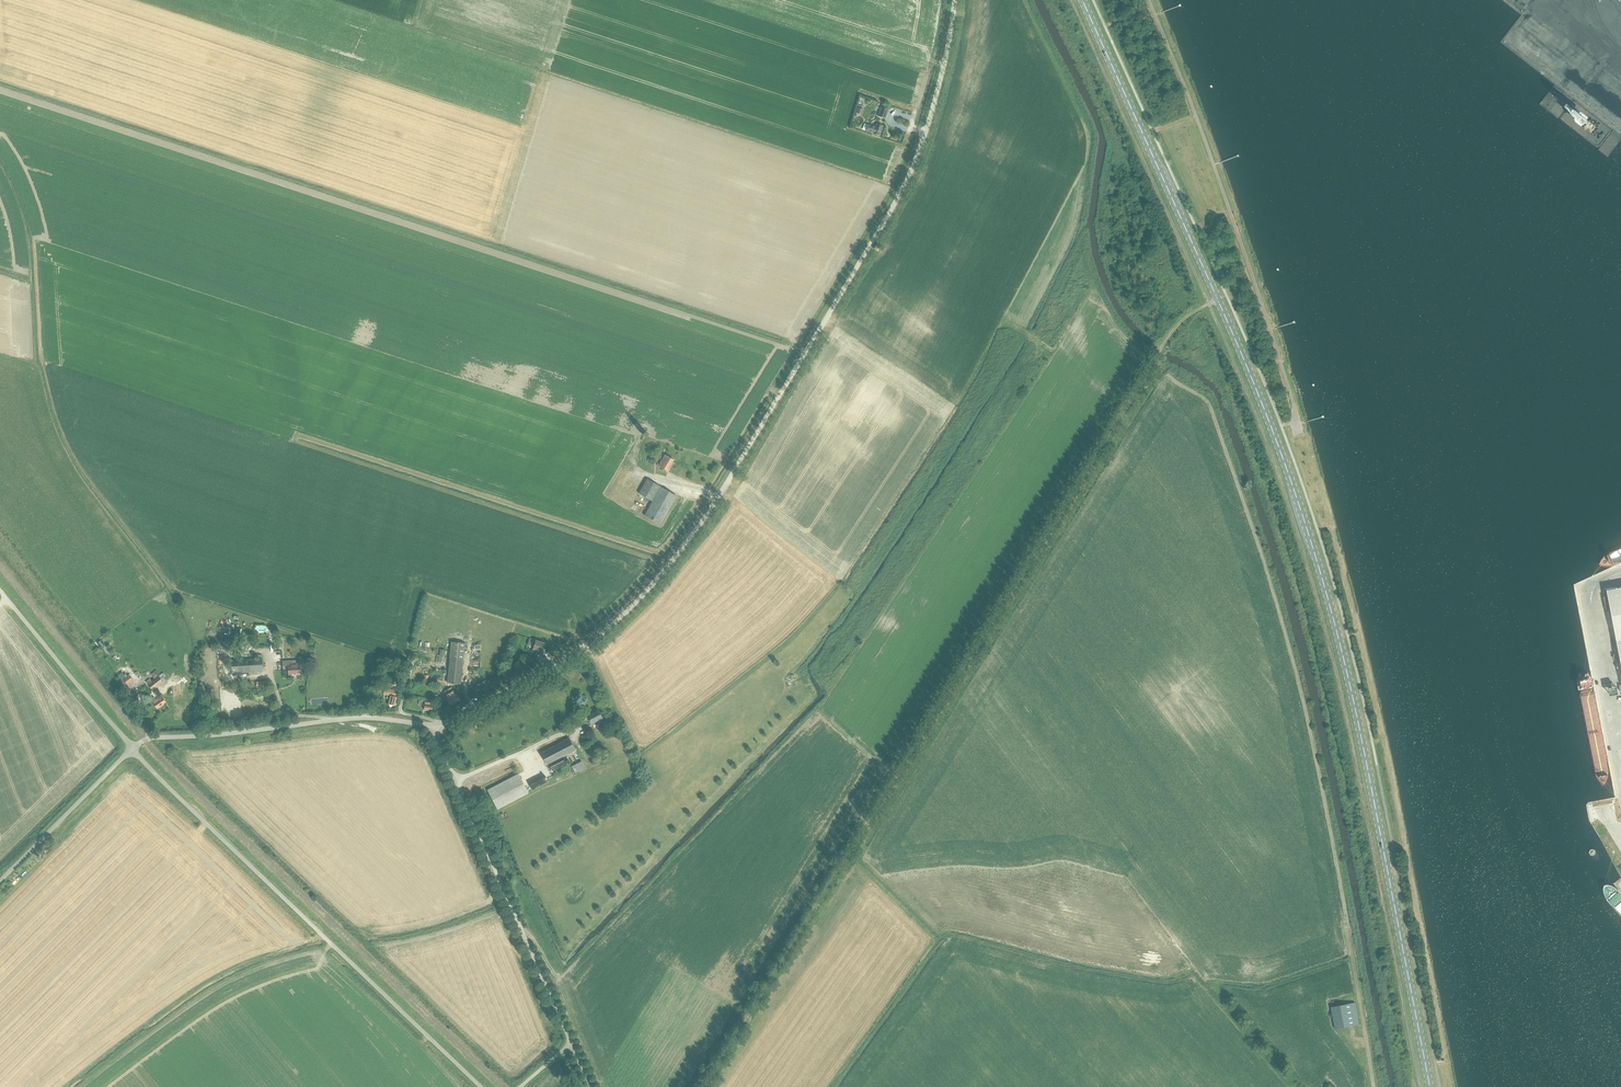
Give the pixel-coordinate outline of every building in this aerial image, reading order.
[(878,116),(885,118),(888,110),(881,107),(878,116)] [(866,131),(873,133),(873,134),(874,134),(874,135),(876,135),(877,135),(879,136),(883,126),(877,124),(875,128),(868,125),(866,131)] [(657,465),(667,471),(674,459),(665,454),(659,464),(658,463),(657,465)] [(639,493),(653,501),(644,516),(661,525),(677,496),(647,479),(639,493)] [(1620,667),(1620,587),(1606,590),(1620,667)] [(1610,640),(1615,639),(1612,626),(1607,628),(1610,640)] [(544,643),(530,638),(528,644),(534,646),(533,649),(532,653),(540,655),(542,651),(544,643)] [(436,655),(436,661),(444,662),(445,650),(440,649),(439,655),(436,655)] [(450,658),(449,670),(443,670),(443,673),(448,674),(447,682),(461,684),(463,659),(464,650),(451,649),(450,658)] [(403,674),(410,676),(414,659),(407,657),(403,674)] [(232,671),(232,673),(263,671),(262,658),(231,660),(231,663),(227,663),(227,671),(232,671)] [(291,665),(290,661),(284,662),(285,669),(288,669),(289,675),(301,674),(300,664),(291,665)] [(124,679),(128,675),(124,670),(119,674),(124,679)] [(166,680),(163,678),(166,675),(164,672),(161,674),(159,671),(158,672),(157,670),(152,674),(155,679),(152,681),(150,679),(146,682),(153,690),(166,680)] [(125,679),(129,684),(135,679),(131,674),(125,679)] [(384,694),(388,695),(390,695),(388,704),(395,706),(398,691),(385,688),(384,694)] [(455,690),(447,695),(445,696),(450,705),(460,699),(455,690)] [(151,699),(152,701),(157,708),(166,702),(161,696),(156,699),(155,697),(151,699)] [(424,710),(432,711),(433,703),(425,702),(424,710)] [(587,715),(592,724),(603,718),(598,710),(587,715)] [(541,752),(547,764),(575,750),(569,738),(541,752)] [(553,762),(556,769),(571,761),(568,755),(553,762)] [(572,766),(575,773),(585,768),(581,761),(572,766)] [(488,790),(498,809),(528,793),(518,774),(488,790)] [(1331,1007),(1335,1029),(1359,1024),(1355,1003),(1331,1007)]
